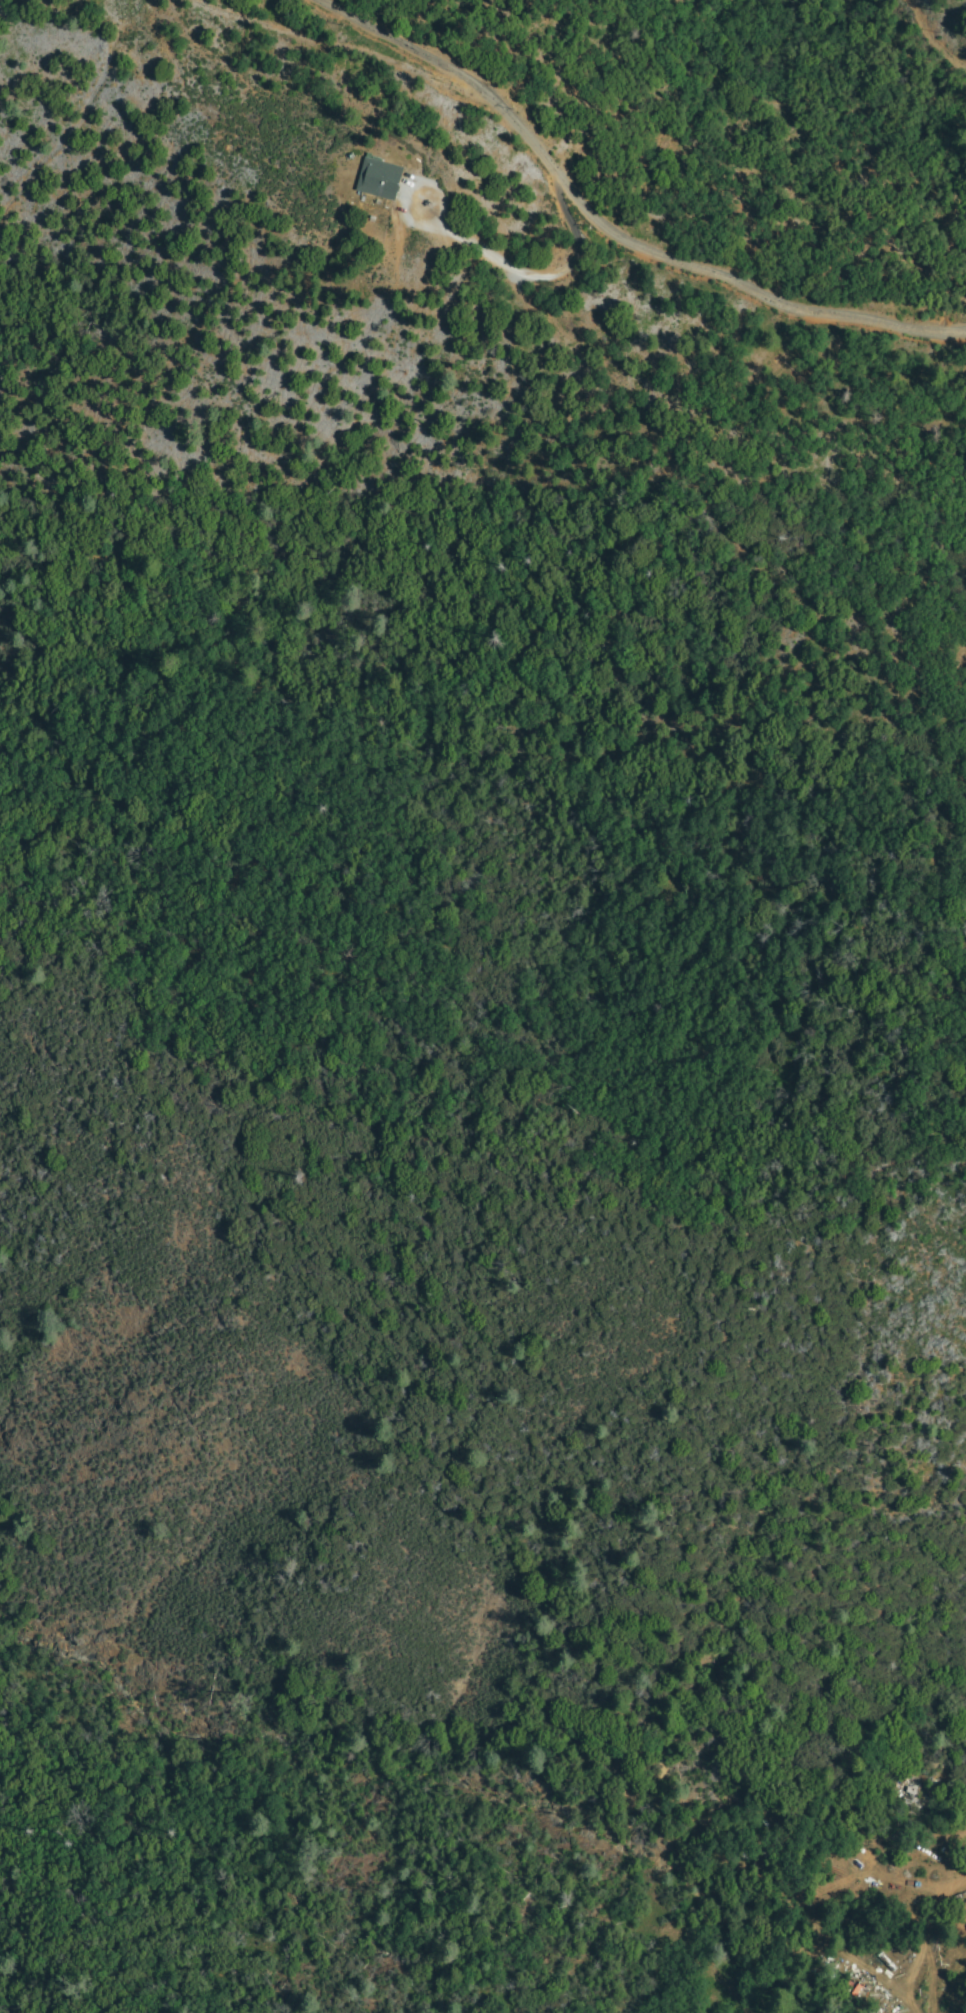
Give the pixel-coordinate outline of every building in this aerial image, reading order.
[(358,189),(365,159),(403,168),(396,199),(358,189)]
